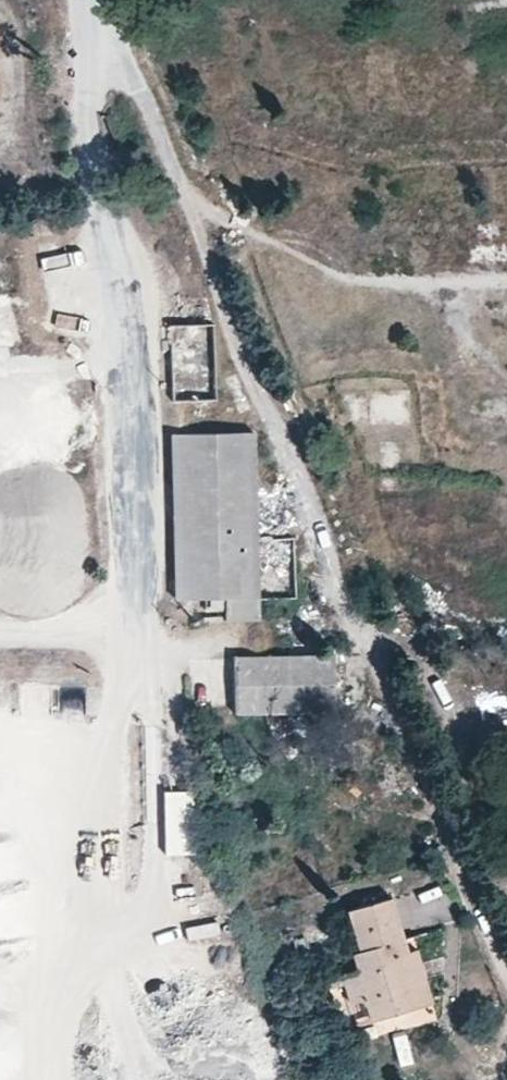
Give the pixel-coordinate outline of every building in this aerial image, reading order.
[(205,291),(153,293),(156,488),(172,488),(174,598),(259,597),(254,430),(172,431),(171,406),(221,405),(220,315),(206,316),(205,291)] [(410,423),(409,387),(295,392),(297,427),(410,423)] [(469,420),(468,458),(504,458),(505,421),(469,420)] [(382,461),(402,460),(401,440),(381,441),(382,461)] [(267,559),(285,559),(285,537),(267,537),(267,559)] [(259,619),(259,597),(174,598),(175,610),(222,610),(223,620),(259,619)] [(287,639),(287,651),(309,651),(309,640),(287,639)] [(333,650),(309,651),(287,651),(232,653),(233,712),(334,710),(333,650)] [(407,950),(389,894),(346,907),(358,948),(349,951),(359,978),(371,1018),(417,1004),(401,952),(407,950)] [(182,924),(184,938),(216,934),(214,920),(182,924)] [(416,948),(407,950),(401,952),(417,1004),(432,999),(416,948)] [(354,1023),(371,1018),(359,978),(342,983),(354,1023)] [(357,1041),(433,1018),(428,1002),(352,1025),(357,1041)] [(391,1050),(393,1068),(416,1065),(414,1047),(391,1050)]
